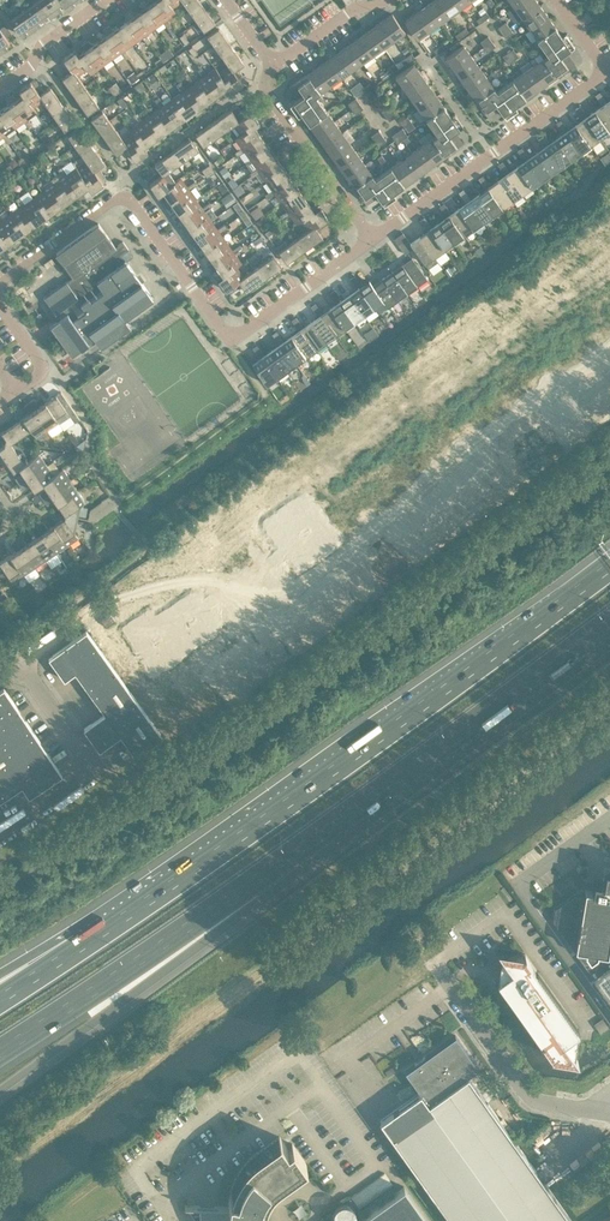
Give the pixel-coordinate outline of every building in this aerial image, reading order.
[(32,4),(42,19),(48,15),(50,18),(55,14),(45,0),(38,0),(32,4)] [(55,14),(60,10),(58,7),(63,4),(64,3),(61,0),(45,0),(55,14)] [(64,3),(63,4),(68,10),(74,6),(71,3),(76,0),(61,0),(64,3)] [(147,2),(151,2),(152,2),(165,20),(167,18),(176,12),(172,7),(167,0),(146,0),(147,2)] [(191,12),(202,4),(199,0),(182,0),(191,12)] [(426,5),(439,23),(449,15),(438,0),(433,0),(426,5)] [(449,15),(460,7),(454,0),(438,0),(449,15)] [(514,7),(522,17),(540,5),(536,0),(523,0),(514,7)] [(146,6),(141,9),(154,27),(163,21),(168,28),(172,26),(167,18),(165,20),(152,2),(151,2),(147,2),(146,6)] [(32,4),(22,12),(34,29),(39,25),(37,23),(42,19),(32,4)] [(215,22),(202,4),(191,12),(203,30),(215,22)] [(426,5),(415,12),(428,30),(439,23),(426,5)] [(540,5),(522,17),(530,28),(547,15),(540,5)] [(489,16),(487,12),(486,12),(483,7),(478,11),(482,15),(481,16),(484,19),(489,16)] [(124,14),(126,17),(130,18),(131,17),(144,35),(146,33),(154,27),(141,9),(136,13),(133,12),(131,9),(124,14)] [(22,12),(11,20),(21,34),(27,30),(29,33),(34,29),(22,12)] [(415,12),(404,20),(417,38),(428,30),(415,12)] [(392,13),(381,21),(394,39),(405,31),(392,13)] [(547,15),(530,28),(537,39),(555,26),(547,15)] [(125,21),(120,24),(133,42),(142,36),(147,44),(151,41),(146,33),(144,35),(131,17),(130,18),(126,17),(125,21)] [(381,21),(370,28),(383,46),(394,39),(381,21)] [(0,27),(0,52),(1,53),(6,49),(4,46),(10,42),(5,36),(10,32),(4,24),(0,27)] [(102,29),(104,32),(109,33),(110,32),(122,50),(124,49),(133,42),(120,24),(115,28),(111,27),(109,24),(102,29)] [(555,26),(537,39),(548,54),(544,57),(557,75),(574,63),(566,51),(574,45),(566,33),(562,36),(555,26)] [(207,35),(220,53),(231,45),(218,27),(207,35)] [(370,28),(360,36),(373,54),(383,46),(370,28)] [(104,36),(99,39),(112,58),(120,51),(126,59),(130,56),(124,49),(122,50),(110,32),(109,33),(104,32),(104,36)] [(189,41),(183,33),(179,36),(185,44),(189,41)] [(360,36),(349,43),(362,61),(373,54),(360,36)] [(88,39),(81,44),(83,47),(88,48),(89,47),(90,47),(90,42),(88,39)] [(94,43),(90,42),(90,47),(89,47),(101,65),(103,64),(112,58),(99,39),(94,43)] [(349,43),(339,51),(352,69),(362,61),(349,43)] [(445,57),(453,68),(471,55),(463,44),(445,57)] [(244,63),(231,45),(220,53),(229,65),(237,76),(242,73),(238,67),(244,63)] [(188,48),(194,56),(197,53),(192,46),(188,48)] [(88,48),(83,47),(83,51),(78,54),(87,68),(90,73),(99,66),(105,74),(109,71),(103,64),(101,65),(89,47),(88,48)] [(60,62),(64,67),(68,64),(76,75),(77,74),(77,75),(87,68),(78,54),(75,49),(61,59),(60,62)] [(339,51),(328,59),(341,77),(352,69),(339,51)] [(471,55),(453,68),(461,78),(479,66),(471,55)] [(557,75),(544,57),(533,65),(546,82),(557,75)] [(328,59),(317,66),(330,84),(341,77),(328,59)] [(395,75),(403,87),(421,74),(413,63),(395,75)] [(76,75),(68,64),(64,67),(68,73),(62,77),(74,95),(86,87),(77,75),(77,74),(76,75)] [(171,64),(167,67),(171,72),(175,69),(171,64)] [(237,76),(229,65),(219,72),(218,72),(228,85),(227,86),(231,91),(245,81),(245,78),(242,73),(237,76)] [(546,82),(533,65),(522,72),(535,90),(546,82)] [(217,93),(204,75),(206,73),(201,66),(197,69),(202,76),(194,82),(207,101),(212,97),(215,98),(216,93),(217,93)] [(317,66),(307,74),(319,92),(330,84),(317,66)] [(479,66),(461,78),(468,89),(486,76),(479,66)] [(215,67),(206,73),(204,75),(217,93),(216,93),(215,98),(217,101),(224,96),(222,93),(223,89),(227,86),(228,85),(218,72),(219,72),(215,67)] [(134,72),(128,76),(132,82),(138,78),(136,74),(134,72)] [(535,90),(522,72),(512,80),(525,98),(535,90)] [(301,113),(309,123),(326,110),(315,95),(319,92),(307,74),(290,86),(298,98),(289,104),(298,115),(301,113)] [(421,74),(403,87),(411,97),(429,84),(421,74)] [(486,76),(468,89),(476,100),(494,87),(486,76)] [(19,89),(22,94),(23,94),(32,107),(33,106),(43,99),(42,99),(43,99),(35,87),(39,84),(36,79),(33,79),(19,89)] [(497,91),(494,87),(476,100),(488,117),(500,108),(506,117),(517,109),(515,105),(525,98),(512,80),(497,91)] [(121,89),(116,81),(108,87),(114,94),(121,89)] [(183,90),(185,88),(180,81),(178,82),(176,84),(181,91),(172,97),(186,116),(191,112),(194,113),(195,108),(196,108),(183,90)] [(194,82),(185,88),(183,90),(196,108),(195,108),(194,113),(196,116),(203,111),(201,108),(202,104),(207,101),(194,82)] [(44,90),(39,84),(35,87),(43,99),(42,99),(43,99),(51,112),(63,104),(50,86),(44,90)] [(429,84),(411,97),(418,108),(436,95),(429,84)] [(86,87),(74,95),(87,113),(99,105),(86,87)] [(595,94),(599,100),(603,96),(599,91),(595,94)] [(5,98),(7,101),(12,102),(13,101),(26,119),(27,118),(37,111),(33,106),(32,107),(23,94),(22,94),(18,97),(14,96),(12,94),(5,98)] [(436,95),(418,108),(426,118),(444,105),(436,95)] [(117,99),(122,107),(126,104),(121,96),(117,99)] [(162,105),(164,104),(158,96),(155,99),(160,106),(151,113),(164,131),(169,127),(173,128),(174,124),(175,123),(162,105)] [(605,104),(607,102),(603,96),(599,100),(603,105),(595,110),(609,131),(609,130),(609,129),(609,111),(605,104)] [(172,97),(164,104),(162,105),(175,123),(174,124),(173,128),(175,131),(182,126),(180,123),(181,119),(186,116),(172,97)] [(7,105),(2,109),(15,127),(24,121),(29,128),(33,125),(27,118),(26,119),(13,101),(12,102),(7,101),(7,105)] [(76,121),(63,104),(51,112),(64,130),(76,121)] [(451,116),(444,105),(426,118),(437,134),(433,136),(446,154),(463,142),(454,130),(463,124),(455,113),(451,116)] [(575,108),(579,114),(584,110),(580,105),(575,108)] [(246,107),(242,111),(245,115),(238,119),(233,123),(234,123),(233,124),(240,133),(241,134),(254,125),(259,122),(249,108),(246,107)] [(231,108),(213,121),(221,133),(233,124),(234,123),(233,123),(238,119),(245,115),(242,111),(236,115),(231,108)] [(4,134),(6,133),(15,127),(2,109),(0,110),(0,128),(4,134)] [(91,118),(103,136),(115,128),(102,110),(91,118)] [(326,110),(309,123),(316,133),(334,121),(326,110)] [(600,137),(585,117),(588,116),(584,110),(579,114),(583,119),(576,124),(576,123),(575,124),(590,144),(590,143),(599,137),(600,138),(600,137)] [(595,111),(588,116),(585,117),(600,137),(600,136),(609,130),(609,131),(595,110),(594,110),(595,111)] [(154,138),(141,120),(143,119),(137,111),(134,114),(139,122),(130,128),(133,133),(134,133),(143,146),(144,145),(148,142),(152,143),(153,139),(154,138)] [(164,131),(151,113),(143,119),(141,120),(154,138),(153,139),(152,143),(154,146),(161,141),(159,138),(159,134),(164,131)] [(556,122),(560,127),(564,124),(560,119),(556,122)] [(203,145),(221,133),(213,121),(195,134),(203,145)] [(334,121),(316,133),(324,144),(342,131),(334,121)] [(580,151),(566,131),(568,130),(564,124),(560,127),(564,133),(557,138),(556,137),(556,138),(571,158),(570,157),(579,151),(580,152),(580,151)] [(575,125),(568,130),(566,131),(580,151),(581,151),(580,150),(589,144),(590,145),(590,144),(575,124),(575,125)] [(241,134),(240,133),(235,137),(242,146),(234,151),(237,155),(245,150),(243,148),(261,135),(260,134),(261,130),(257,129),(254,125),(241,134)] [(68,134),(81,152),(92,144),(79,126),(68,134)] [(2,136),(8,143),(12,140),(6,133),(4,134),(0,128),(0,137),(2,136)] [(115,128),(103,136),(116,154),(123,149),(127,155),(131,152),(124,141),(124,140),(115,128)] [(243,148),(245,150),(251,159),(269,146),(265,141),(266,137),(269,135),(264,128),(261,130),(260,134),(261,135),(243,148)] [(342,131),(324,144),(332,155),(349,142),(342,131)] [(49,140),(44,133),(40,135),(45,143),(49,140)] [(134,133),(133,133),(124,140),(124,141),(131,152),(127,155),(130,160),(134,160),(147,150),(144,145),(143,146),(134,133)] [(536,136),(540,141),(545,138),(541,133),(536,136)] [(446,154),(433,136),(422,144),(435,162),(446,154)] [(190,138),(172,150),(181,162),(198,149),(190,138)] [(561,165),(547,145),(549,144),(545,138),(540,141),(544,147),(537,152),(537,151),(536,152),(551,172),(551,171),(560,165),(561,166),(561,165)] [(556,139),(549,144),(547,145),(561,165),(561,164),(570,158),(570,159),(571,158),(556,138),(555,138),(556,139)] [(349,142),(332,155),(339,165),(357,153),(349,142)] [(105,162),(92,144),(81,152),(89,165),(90,165),(98,176),(103,173),(98,167),(105,162)] [(422,144),(412,152),(424,169),(435,162),(422,144)] [(45,150),(51,158),(58,153),(53,145),(45,150)] [(269,146),(251,159),(257,167),(249,172),(252,176),(260,171),(258,169),(276,156),(275,156),(276,151),(272,151),(269,146)] [(517,150),(521,155),(525,152),(521,147),(517,150)] [(258,169),(260,171),(266,180),(284,167),(281,162),(281,158),(284,156),(279,149),(276,151),(275,156),(276,156),(258,169)] [(159,170),(153,174),(156,178),(167,170),(168,171),(181,162),(172,150),(154,163),(159,170)] [(412,152),(401,159),(414,177),(424,169),(412,152)] [(541,179),(527,159),(529,158),(525,152),(521,155),(525,161),(518,166),(517,165),(532,186),(531,185),(541,179)] [(536,153),(529,158),(527,159),(541,179),(542,179),(541,178),(550,172),(551,173),(551,172),(536,152),(536,153)] [(357,153),(339,165),(347,176),(364,163),(357,153)] [(221,155),(214,160),(217,164),(224,159),(221,155)] [(414,177),(401,159),(390,167),(403,185),(414,177)] [(497,164),(501,169),(506,166),(502,160),(497,164)] [(364,163),(347,176),(354,186),(372,174),(364,163)] [(204,173),(212,168),(209,164),(202,169),(204,173)] [(90,165),(89,165),(80,171),(79,172),(88,185),(92,190),(105,181),(106,177),(103,173),(98,176),(90,165)] [(517,166),(510,172),(508,173),(522,193),(522,192),(531,186),(532,186),(517,165),(516,166),(517,166)] [(78,192),(65,174),(67,173),(62,166),(58,168),(60,172),(52,178),(67,200),(72,197),(76,197),(77,193),(78,192)] [(76,166),(67,173),(65,174),(78,192),(79,192),(83,192),(84,188),(88,185),(79,172),(80,171),(76,166)] [(522,193),(508,173),(510,172),(506,166),(501,169),(505,175),(498,180),(498,179),(497,179),(512,200),(513,200),(512,199),(521,193),(522,193)] [(284,167),(266,180),(272,189),(265,194),(267,198),(275,192),(274,190),(291,178),(291,177),(291,173),(288,172),(284,167)] [(393,192),(403,185),(390,167),(375,178),(372,174),(354,186),(366,203),(378,195),(384,204),(395,195),(393,192)] [(207,177),(214,171),(212,168),(204,173),(207,177)] [(156,178),(153,174),(148,177),(148,180),(158,194),(163,191),(162,190),(175,181),(175,180),(168,171),(167,170),(156,178)] [(274,190),(275,192),(281,201),(299,188),(296,183),(296,179),(299,177),(294,171),(291,173),(291,177),(291,178),(274,190)] [(478,178),(482,183),(486,180),(482,174),(478,178)] [(162,190),(163,191),(166,195),(165,199),(170,199),(170,200),(188,188),(189,190),(197,184),(194,180),(187,186),(180,177),(175,180),(175,181),(162,190)] [(67,200),(52,178),(43,184),(46,188),(44,189),(57,207),(56,208),(55,212),(57,215),(64,210),(62,207),(62,204),(67,200)] [(498,180),(490,185),(488,187),(502,207),(503,207),(502,206),(511,200),(512,200),(497,179),(497,180),(498,180)] [(502,207),(488,187),(490,185),(486,180),(482,183),(486,189),(479,194),(478,193),(493,214),(492,213),(501,207),(502,207)] [(57,207),(44,189),(46,188),(43,184),(40,181),(37,183),(42,191),(33,197),(46,215),(51,212),(55,212),(56,208),(57,207)] [(188,188),(170,200),(171,201),(170,206),(174,206),(178,211),(195,198),(189,190),(188,188)] [(299,188),(281,201),(287,210),(280,215),(283,219),(290,214),(289,212),(306,199),(306,198),(306,194),(303,193),(299,188)] [(458,191),(462,197),(467,194),(463,188),(458,191)] [(226,204),(236,200),(232,190),(222,195),(226,204)] [(77,193),(76,197),(78,200),(82,198),(85,195),(83,192),(79,192),(78,192),(77,193)] [(306,199),(289,212),(290,214),(296,223),(302,219),(301,218),(314,209),(311,204),(311,201),(314,199),(309,192),(306,194),(306,198),(306,199)] [(478,194),(471,199),(469,201),(483,221),(483,220),(492,214),(493,214),(478,193),(478,194)] [(483,221),(469,201),(471,199),(467,194),(462,197),(466,202),(459,208),(459,207),(458,207),(473,228),(474,228),(473,227),(482,220),(483,221)] [(21,206),(12,212),(25,230),(30,227),(34,227),(35,223),(35,222),(23,204),(25,203),(19,196),(15,198),(21,206)] [(33,197),(25,203),(23,204),(35,222),(35,223),(34,227),(36,230),(43,225),(41,222),(41,219),(46,215),(33,197)] [(195,198),(178,211),(181,216),(180,220),(185,221),(203,209),(204,211),(212,205),(209,202),(202,207),(195,198)] [(165,199),(162,201),(167,208),(170,206),(171,201),(170,200),(170,199),(165,199)] [(444,202),(439,205),(443,211),(448,208),(444,202)] [(319,205),(314,209),(301,218),(302,219),(309,229),(321,221),(324,225),(328,222),(329,219),(319,205)] [(459,208),(451,213),(449,215),(464,235),(463,234),(472,227),(473,228),(458,207),(459,208)] [(464,235),(449,215),(451,213),(448,208),(443,211),(447,216),(440,221),(439,221),(454,242),(454,241),(463,234),(463,235),(464,235)] [(203,209),(185,221),(180,220),(177,222),(182,229),(185,227),(189,227),(193,232),(211,219),(204,211),(203,209)] [(12,212),(3,218),(1,220),(14,238),(13,238),(12,243),(14,245),(21,241),(19,238),(20,234),(25,230),(12,212)] [(1,220),(3,218),(0,214),(0,240),(4,245),(9,242),(12,243),(13,238),(14,238),(1,220)] [(420,219),(424,225),(428,221),(424,216),(420,219)] [(211,219),(193,232),(196,237),(196,241),(200,242),(201,243),(218,230),(220,232),(227,227),(224,223),(217,228),(211,219)] [(309,229),(296,238),(304,249),(322,236),(318,230),(324,225),(321,221),(309,229)] [(444,249),(430,229),(432,227),(428,221),(424,225),(428,230),(420,235),(419,235),(434,256),(435,256),(434,255),(443,248),(444,249)] [(454,242),(439,221),(439,222),(432,227),(430,229),(444,249),(444,248),(453,241),(453,242),(454,242)] [(56,252),(73,276),(69,279),(71,282),(83,300),(88,297),(89,298),(109,283),(106,278),(113,273),(112,271),(126,260),(121,254),(129,249),(123,240),(115,246),(98,222),(56,252)] [(272,226),(265,232),(268,235),(275,230),(272,226)] [(200,242),(196,241),(193,243),(198,250),(201,248),(204,249),(208,253),(226,241),(220,232),(218,230),(201,243),(200,242)] [(397,243),(402,239),(406,237),(402,231),(394,238),(397,243)] [(255,244),(263,239),(260,235),(252,240),(255,244)] [(434,256),(419,235),(420,236),(411,242),(410,241),(410,242),(406,237),(402,239),(405,243),(406,245),(410,242),(413,247),(428,267),(438,260),(434,256)] [(286,262),(304,249),(296,238),(288,244),(285,239),(275,246),(286,262)] [(226,241),(208,253),(211,258),(211,262),(215,262),(216,264),(233,251),(235,253),(242,248),(240,244),(232,249),(226,241)] [(264,278),(282,265),(271,250),(261,257),(264,261),(256,267),(264,278)] [(215,262),(211,262),(208,264),(213,271),(216,269),(219,270),(222,274),(223,275),(236,265),(236,266),(241,262),(235,253),(233,251),(216,264),(215,262)] [(412,257),(402,264),(417,286),(427,279),(412,257)] [(47,268),(55,263),(51,258),(43,263),(47,268)] [(83,300),(71,282),(69,279),(44,297),(57,314),(59,313),(61,317),(51,324),(71,353),(94,337),(101,346),(130,325),(125,318),(153,298),(141,282),(143,280),(141,277),(139,278),(126,260),(112,271),(113,273),(106,278),(109,283),(89,298),(88,297),(83,300)] [(402,264),(392,271),(408,293),(417,286),(402,264)] [(236,265),(223,275),(222,274),(217,278),(227,292),(230,292),(235,289),(232,284),(243,276),(243,275),(236,266),(236,265)] [(256,267),(243,275),(243,276),(232,284),(235,289),(241,284),(246,291),(264,278),(256,267)] [(392,271),(383,278),(398,299),(408,293),(392,271)] [(350,278),(353,283),(358,280),(354,274),(350,278)] [(373,285),(384,300),(388,306),(398,299),(383,278),(373,285)] [(369,281),(362,285),(360,287),(374,307),(374,306),(383,300),(383,301),(384,300),(373,285),(369,279),(368,280),(369,281)] [(358,280),(353,283),(357,289),(360,287),(362,285),(358,280)] [(350,293),(349,293),(364,314),(365,314),(364,313),(373,307),(374,307),(360,287),(357,289),(350,294),(350,293)] [(330,291),(334,297),(338,294),(335,288),(330,291)] [(350,294),(342,299),(340,301),(355,321),(354,320),(363,314),(364,314),(349,293),(350,294)] [(338,294),(334,297),(338,303),(340,301),(342,299),(338,294)] [(330,307),(345,328),(345,327),(354,321),(355,321),(340,301),(338,303),(331,308),(330,307)] [(311,305),(315,311),(319,308),(315,302),(311,305)] [(330,308),(323,313),(321,315),(335,335),(335,334),(344,328),(345,328),(330,307),(330,308)] [(319,308),(315,311),(319,316),(321,315),(323,313),(319,308)] [(311,321),(325,342),(326,342),(325,341),(334,334),(335,335),(321,315),(319,316),(311,322),(311,321)] [(291,319),(295,325),(300,322),(296,316),(291,319)] [(311,322),(304,327),(301,329),(316,349),(315,348),(324,341),(325,342),(311,321),(310,321),(311,322)] [(300,322),(295,325),(299,330),(301,329),(304,327),(300,322)] [(291,335),(306,356),(306,355),(315,348),(315,349),(316,349),(301,329),(299,330),(292,335),(291,335)] [(272,333),(276,339),(280,336),(276,330),(272,333)] [(470,345),(475,352),(491,340),(487,334),(470,345)] [(291,336),(284,341),(282,343),(296,363),(297,363),(296,362),(305,355),(306,356),(291,335),(291,336)] [(280,336),(276,339),(280,344),(282,343),(284,341),(280,336)] [(272,349),(286,370),(287,369),(286,369),(295,362),(296,363),(282,343),(280,344),(272,349)] [(252,347),(256,353),(261,349),(257,344),(252,347)] [(261,349),(256,353),(260,358),(262,357),(265,355),(261,349)] [(272,350),(265,355),(262,357),(277,377),(277,376),(286,369),(286,370),(272,349),(271,349),(272,350)] [(276,377),(277,377),(262,357),(260,358),(253,363),(253,362),(252,363),(267,384),(268,383),(267,382),(276,376),(276,377)] [(75,411),(70,405),(61,391),(45,402),(59,422),(75,411)] [(34,398),(29,401),(48,429),(59,422),(45,402),(39,406),(34,398)] [(29,413),(23,417),(31,428),(37,437),(48,429),(29,401),(23,405),(29,413)] [(6,437),(5,441),(11,442),(31,428),(23,417),(1,431),(6,437)] [(86,437),(74,445),(79,452),(83,453),(86,437)] [(5,441),(4,445),(0,447),(0,451),(13,471),(19,467),(25,463),(24,462),(11,442),(5,441)] [(39,452),(24,462),(25,463),(19,467),(23,472),(15,477),(18,483),(47,464),(39,452)] [(47,464),(18,483),(22,488),(30,483),(34,489),(43,482),(54,474),(47,464)] [(54,474),(43,482),(47,487),(39,492),(42,498),(70,479),(63,468),(54,474)] [(70,479),(42,498),(46,503),(54,498),(57,503),(78,490),(70,479)] [(78,490),(57,503),(65,514),(77,517),(79,505),(85,501),(78,490)] [(39,492),(32,497),(36,502),(42,498),(39,492)] [(65,517),(53,524),(67,545),(78,537),(74,531),(76,519),(65,517)] [(43,520),(37,524),(56,552),(67,545),(53,524),(48,528),(43,520)] [(37,535),(32,539),(46,559),(56,552),(37,524),(32,527),(37,535)] [(21,535),(16,538),(35,567),(46,559),(32,539),(27,543),(21,535)] [(16,550),(10,554),(24,574),(35,567),(16,538),(10,542),(16,550)] [(211,541),(205,545),(208,550),(214,545),(211,541)] [(24,574),(10,554),(0,561),(0,574),(9,575),(13,581),(24,574)] [(135,755),(162,736),(86,630),(48,657),(64,679),(75,671),(104,713),(83,728),(99,750),(120,734),(135,755)] [(22,785),(29,796),(62,774),(4,687),(0,689),(0,800),(22,785)] [(602,878),(602,881),(593,879),(591,890),(585,889),(584,889),(584,890),(585,890),(584,895),(574,894),(555,908),(553,920),(576,952),(576,953),(609,1001),(609,872),(602,878)] [(550,1055),(578,1060),(574,1054),(578,1028),(536,969),(535,970),(523,954),(525,953),(497,948),(501,954),(496,980),(550,1055)] [(595,1020),(600,1031),(609,1027),(604,1016),(595,1020)] [(420,1091),(380,1120),(452,1220),(570,1220),(572,1220),(468,1074),(478,1067),(455,1034),(425,1056),(424,1056),(414,1063),(405,1070),(420,1091)] [(266,1218),(265,1214),(265,1210),(265,1208),(266,1200),(267,1198),(269,1194),(271,1190),(273,1187),(276,1184),(280,1181),(306,1162),(292,1143),(287,1146),(279,1136),(257,1152),(254,1154),(250,1157),(247,1160),(244,1164),(242,1167),(239,1171),(237,1174),(235,1178),(233,1181),(232,1185),(230,1189),(229,1193),(228,1197),(228,1203),(227,1206),(198,1205),(198,1208),(198,1211),(199,1215),(199,1218),(200,1220),(266,1220),(266,1218)] [(358,1202),(393,1182),(387,1172),(352,1192),(358,1202)] [(403,1186),(354,1220),(429,1220),(403,1186)]
